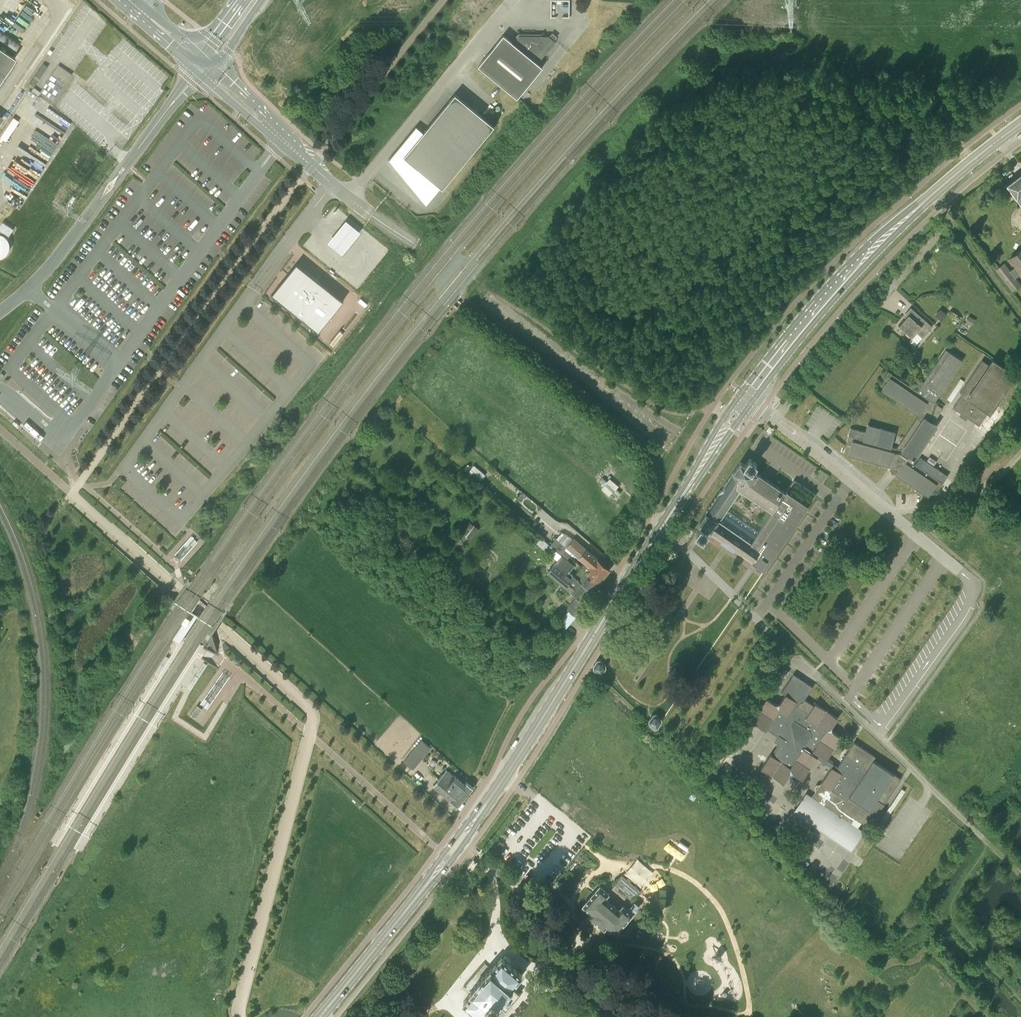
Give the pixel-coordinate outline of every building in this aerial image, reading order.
[(21,42),(0,27),(0,41),(14,51),(21,42)] [(504,35),(479,66),(518,98),(543,67),(539,64),(556,42),(549,36),(519,35),(513,43),(504,35)] [(14,58),(0,48),(0,79),(14,58)] [(424,132),(416,126),(390,159),(425,200),(438,184),(443,188),(494,126),(456,94),(424,132)] [(1004,187),(1004,188),(1004,191),(1006,194),(1010,195),(1011,196),(1013,194),(1020,205),(1020,173),(1004,187)] [(11,226),(1,219),(0,221),(0,228),(6,232),(11,226)] [(328,242),(342,253),(359,232),(346,221),(328,242)] [(9,245),(8,244),(8,243),(8,242),(8,241),(8,240),(7,240),(7,239),(6,238),(6,237),(5,237),(5,236),(4,236),(4,235),(3,235),(2,234),(1,234),(0,233),(0,257),(1,257),(2,256),(3,256),(3,255),(4,255),(4,254),(5,254),(6,253),(6,252),(7,252),(7,251),(8,250),(8,249),(8,248),(8,247),(8,246),(9,246),(9,245)] [(1009,259),(1011,262),(1009,263),(1010,266),(1006,269),(1003,265),(999,268),(1015,289),(1018,286),(1014,280),(1020,274),(1020,275),(1020,250),(1009,259)] [(285,284),(282,282),(272,294),(318,332),(343,301),(300,266),(285,284)] [(899,326),(912,337),(916,332),(923,338),(932,327),(910,307),(906,313),(908,315),(899,326)] [(850,428),(846,444),(847,444),(847,446),(850,446),(848,454),(890,466),(889,469),(909,483),(929,496),(934,488),(938,490),(943,483),(914,463),(916,459),(915,459),(938,425),(933,422),(943,408),(934,402),(962,361),(945,349),(918,391),(888,371),(883,379),(887,381),(881,390),(918,416),(896,448),(875,442),(879,429),(866,425),(864,432),(850,428)] [(962,394),(953,408),(961,413),(959,415),(966,420),(967,417),(979,425),(987,412),(990,414),(1016,375),(992,359),(989,364),(982,360),(960,393),(962,394)] [(751,560),(748,565),(762,574),(795,526),(810,505),(815,497),(792,481),(785,491),(752,469),(756,463),(749,458),(745,464),(740,461),(698,523),(701,525),(696,532),(703,537),(708,530),(722,539),(721,541),(734,549),(735,548),(751,560)] [(484,473),(473,464),(467,472),(479,482),(486,475),(484,473)] [(613,494),(619,482),(609,477),(603,489),(613,494)] [(471,520),(462,531),(472,538),(481,527),(471,520)] [(682,533),(689,537),(694,529),(688,525),(682,533)] [(563,551),(567,547),(556,538),(550,545),(553,547),(561,554),(563,551)] [(585,562),(603,577),(610,569),(573,539),(567,547),(572,552),(585,562)] [(584,601),(593,589),(575,574),(574,575),(569,572),(575,566),(567,559),(561,554),(553,547),(548,553),(557,561),(555,564),(548,572),(577,597),(567,609),(576,616),(586,603),(584,601)] [(570,556),(571,554),(572,552),(567,547),(563,551),(570,556)] [(666,557),(673,561),(678,553),(672,549),(666,557)] [(570,556),(563,551),(561,554),(567,559),(570,556)] [(603,577),(585,562),(584,563),(581,566),(588,571),(586,574),(598,584),(603,577)] [(593,589),(598,584),(586,574),(588,571),(581,566),(578,570),(575,574),(593,589)] [(597,659),(593,665),(594,668),(595,670),(599,673),(601,672),(606,667),(606,664),(600,659),(597,659)] [(766,698),(751,720),(765,730),(767,727),(778,735),(774,740),(780,744),(773,755),(770,753),(760,768),(783,783),(789,774),(793,773),(802,779),(817,757),(822,760),(823,764),(827,763),(831,767),(821,782),(810,798),(864,834),(884,804),(901,779),(894,774),(873,760),(876,757),(853,742),(845,754),(837,766),(827,759),(841,737),(832,731),(832,727),(838,718),(815,703),(808,713),(798,706),(800,701),(802,702),(812,687),(793,674),(788,681),(781,692),(785,694),(779,703),(775,704),(766,698)] [(203,709),(197,705),(191,714),(196,718),(203,709)] [(649,719),(648,722),(654,728),(658,727),(662,721),(661,718),(656,714),(653,714),(649,719)] [(698,761),(702,757),(694,749),(690,753),(698,761)] [(408,765),(413,769),(418,764),(413,760),(408,765)] [(446,769),(433,785),(458,806),(473,787),(466,781),(464,783),(453,774),(453,775),(446,769)] [(665,847),(684,860),(691,850),(672,837),(665,847)] [(615,885),(634,900),(642,891),(624,875),(615,885)] [(616,935),(633,914),(640,906),(636,902),(629,910),(628,909),(622,904),(618,909),(606,898),(610,893),(600,885),(582,906),(583,906),(590,912),(587,915),(594,921),(593,921),(597,924),(604,930),(607,927),(616,935)] [(520,993),(514,988),(514,987),(512,986),(521,975),(501,957),(492,968),(490,966),(486,971),(472,987),(473,987),(469,992),(470,993),(462,1002),(474,1012),(471,1015),(474,1016),(487,1016),(492,1011),(493,1012),(499,1005),(506,1010),(520,993)]
